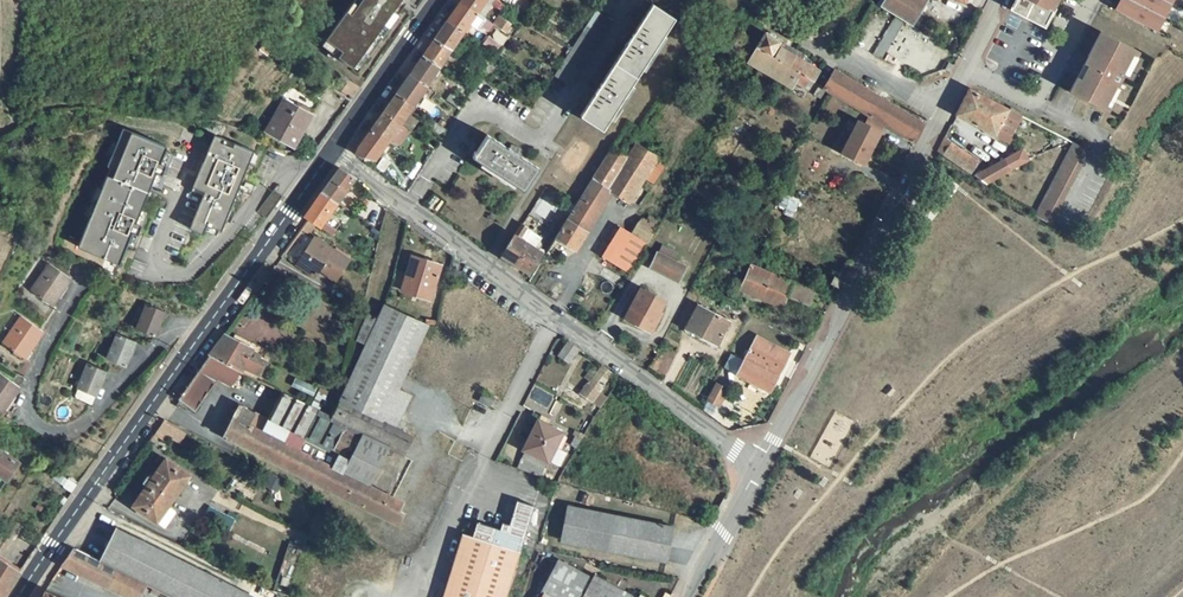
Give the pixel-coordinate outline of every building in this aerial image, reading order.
[(368,57),(399,14),(394,11),(402,0),(355,0),(323,45),(354,68),(356,65),(363,54),(368,57)] [(399,14),(409,0),(402,0),(394,11),(399,14)] [(461,1),(480,15),(488,5),(489,4),(486,2),(487,0),(461,0),(461,1)] [(881,7),(912,26),(928,1),(927,0),(885,0),(881,7)] [(1057,0),(1016,0),(1014,3),(1014,4),(1014,5),(1014,6),(1014,7),(1015,7),(1034,13),(1047,20),(1057,0)] [(1116,10),(1157,31),(1164,17),(1171,3),(1173,0),(1142,0),(1140,4),(1137,11),(1119,2),(1116,10)] [(1131,0),(1120,0),(1119,2),(1137,11),(1140,4),(1131,0)] [(461,1),(448,19),(466,31),(468,33),(473,26),(476,29),(484,18),(480,15),(461,1)] [(676,18),(652,4),(580,116),(603,131),(676,18)] [(488,5),(480,15),(484,18),(491,8),(488,5)] [(612,20),(596,10),(585,28),(572,47),(558,69),(553,76),(569,86),(612,20)] [(499,17),(494,24),(494,25),(497,27),(503,19),(499,17)] [(448,19),(436,37),(453,50),(466,31),(448,19)] [(503,19),(497,27),(505,33),(510,25),(503,19)] [(494,25),(490,31),(501,39),(505,33),(497,27),(494,25)] [(1138,51),(1101,32),(1085,63),(1089,65),(1081,79),(1077,77),(1070,92),(1107,111),(1109,107),(1105,106),(1116,85),(1117,86),(1123,75),(1121,74),(1132,53),(1136,55),(1138,51)] [(755,50),(728,34),(721,47),(791,88),(795,81),(804,86),(803,87),(808,89),(813,81),(812,80),(818,70),(811,66),(814,60),(777,39),(769,35),(765,33),(755,50)] [(874,54),(892,64),(903,45),(885,35),(874,54)] [(489,36),(482,43),(498,54),(504,46),(489,36)] [(436,37),(423,56),(441,68),(453,50),(436,37)] [(1136,55),(1132,53),(1121,74),(1123,75),(1125,76),(1136,55)] [(356,65),(360,68),(368,57),(363,54),(356,65)] [(423,56),(410,74),(427,86),(441,68),(423,56)] [(1089,65),(1085,63),(1077,77),(1081,79),(1089,65)] [(924,123),(835,70),(825,87),(820,84),(814,94),(819,97),(825,90),(827,91),(869,116),(884,125),(914,143),(924,123)] [(410,74),(397,92),(414,105),(427,86),(410,74)] [(348,82),(341,78),(334,88),(341,92),(348,82)] [(1117,86),(1116,85),(1105,106),(1109,107),(1120,87),(1117,86)] [(1019,114),(969,89),(956,115),(1005,140),(1019,114)] [(397,92),(385,111),(401,123),(414,105),(397,92)] [(451,93),(446,100),(460,110),(465,103),(451,93)] [(301,94),(296,102),(314,112),(319,103),(301,94)] [(342,97),(333,111),(339,116),(350,102),(342,97)] [(283,100),(266,132),(294,148),(312,115),(295,106),(283,100)] [(296,102),(295,106),(312,115),(314,112),(296,102)] [(385,111),(372,129),(388,141),(391,137),(400,143),(409,130),(401,123),(385,111)] [(884,125),(869,116),(865,125),(871,128),(873,125),(876,127),(874,129),(880,132),(884,125)] [(434,120),(427,128),(442,138),(447,129),(443,127),(438,123),(434,120)] [(849,140),(842,153),(864,164),(880,132),(874,129),(871,128),(865,125),(858,121),(849,140)] [(359,146),(356,153),(375,159),(388,141),(372,129),(359,146)] [(98,209),(91,222),(119,235),(125,222),(132,225),(162,165),(157,159),(158,155),(155,154),(157,149),(134,137),(133,139),(113,130),(79,199),(98,209)] [(254,151),(215,135),(193,187),(205,192),(190,229),(203,234),(207,224),(222,230),(254,151)] [(487,135),(473,158),(524,191),(539,168),(487,135)] [(842,153),(849,140),(839,135),(832,148),(842,153)] [(938,151),(943,155),(971,174),(980,161),(952,142),(945,137),(938,151)] [(1088,151),(1073,142),(1035,215),(1050,224),(1088,151)] [(576,206),(556,238),(576,250),(606,203),(600,199),(606,190),(612,193),(629,205),(659,158),(636,143),(627,157),(613,148),(576,206)] [(1005,160),(974,176),(986,185),(1012,171),(1005,160)] [(287,175),(282,181),(289,189),(301,172),(297,169),(290,177),(287,175)] [(340,169),(321,194),(336,204),(355,178),(340,169)] [(761,174),(757,182),(769,190),(775,182),(761,174)] [(606,190),(600,199),(606,203),(612,193),(606,190)] [(321,194),(304,217),(308,219),(316,225),(319,227),(322,223),(331,211),(336,204),(321,194)] [(336,204),(331,211),(342,220),(350,211),(336,204)] [(350,211),(342,220),(353,226),(359,218),(350,211)] [(650,216),(646,221),(658,228),(662,222),(650,216)] [(309,235),(316,225),(308,219),(300,230),(309,235)] [(642,219),(632,234),(649,244),(658,228),(646,221),(642,219)] [(322,223),(319,227),(325,232),(328,227),(322,223)] [(514,235),(501,256),(531,274),(551,241),(537,233),(530,245),(520,239),(528,228),(521,223),(514,235)] [(316,238),(298,265),(315,277),(320,269),(335,280),(349,259),(316,238)] [(662,244),(658,253),(674,261),(678,252),(662,244)] [(674,261),(658,253),(650,268),(679,282),(686,267),(679,263),(674,261)] [(441,265),(412,256),(406,276),(402,289),(401,292),(430,300),(441,265)] [(60,293),(71,278),(50,264),(31,291),(52,306),(58,297),(60,293)] [(766,272),(751,266),(740,290),(783,308),(788,296),(809,305),(815,292),(776,276),(766,272)] [(837,271),(830,282),(838,287),(844,275),(837,271)] [(394,286),(402,289),(406,276),(398,273),(394,286)] [(665,301),(641,288),(625,318),(651,332),(659,319),(656,317),(664,303),(665,301)] [(664,303),(656,317),(659,319),(667,305),(664,303)] [(166,311),(147,304),(136,330),(154,337),(166,311)] [(394,497),(370,485),(389,449),(404,457),(413,439),(413,436),(403,431),(397,428),(401,419),(412,395),(399,389),(429,324),(385,304),(341,398),(331,417),(319,410),(311,406),(298,401),(281,392),(268,420),(239,405),(223,436),(270,460),(383,519),(394,497)] [(729,322),(699,306),(688,326),(698,330),(698,335),(705,338),(709,336),(719,341),(724,331),(729,322)] [(239,333),(281,348),(288,325),(259,315),(256,323),(244,318),(239,333)] [(2,344),(24,359),(43,331),(22,316),(2,344)] [(698,330),(688,326),(686,329),(698,335),(698,330)] [(135,341),(118,334),(107,359),(124,367),(135,341)] [(225,335),(209,356),(240,372),(254,379),(257,374),(258,375),(265,362),(258,359),(261,354),(254,351),(254,349),(233,338),(225,335)] [(719,341),(709,336),(705,338),(717,344),(719,341)] [(790,354),(758,337),(737,375),(753,383),(749,389),(755,393),(757,390),(768,395),(790,354)] [(569,364),(579,349),(568,342),(557,356),(569,364)] [(209,356),(179,400),(194,412),(218,380),(230,386),(240,372),(209,356)] [(88,363),(81,360),(74,377),(81,379),(88,363)] [(27,361),(18,374),(21,376),(30,363),(27,361)] [(95,397),(106,371),(88,363),(81,379),(77,390),(95,397)] [(587,383),(578,393),(588,400),(608,370),(602,367),(597,374),(590,370),(585,377),(590,381),(588,384),(587,383)] [(608,370),(588,400),(599,408),(607,397),(599,391),(613,373),(608,370)] [(0,374),(0,414),(1,415),(20,387),(0,374)] [(713,386),(704,404),(716,410),(725,393),(713,386)] [(492,403),(481,398),(478,404),(489,410),(492,403)] [(407,422),(401,419),(397,428),(403,431),(407,422)] [(186,431),(165,420),(155,433),(166,441),(169,436),(179,442),(186,431)] [(563,432),(538,420),(523,450),(548,462),(556,447),(563,432)] [(582,439),(575,436),(570,445),(577,449),(582,439)] [(556,447),(548,462),(561,467),(568,453),(556,447)] [(8,480),(19,462),(0,450),(0,475),(8,480)] [(544,471),(548,462),(523,450),(520,461),(544,471)] [(166,458),(132,506),(157,523),(168,507),(190,475),(166,458)] [(444,596),(506,596),(533,507),(516,502),(509,526),(502,524),(500,531),(477,524),(473,538),(463,535),(444,596)] [(168,507),(157,523),(164,528),(175,512),(168,507)] [(616,516),(569,507),(562,542),(608,551),(616,516)] [(674,527),(616,516),(608,551),(667,562),(674,527)] [(116,528),(100,562),(146,585),(170,596),(254,596),(116,528)] [(61,565),(128,596),(134,596),(139,596),(141,596),(142,594),(146,595),(149,589),(145,588),(146,585),(100,562),(73,548),(61,565)] [(20,572),(0,560),(0,596),(4,596),(20,572)] [(594,576),(593,579),(557,561),(540,592),(549,596),(636,596),(594,576)]
